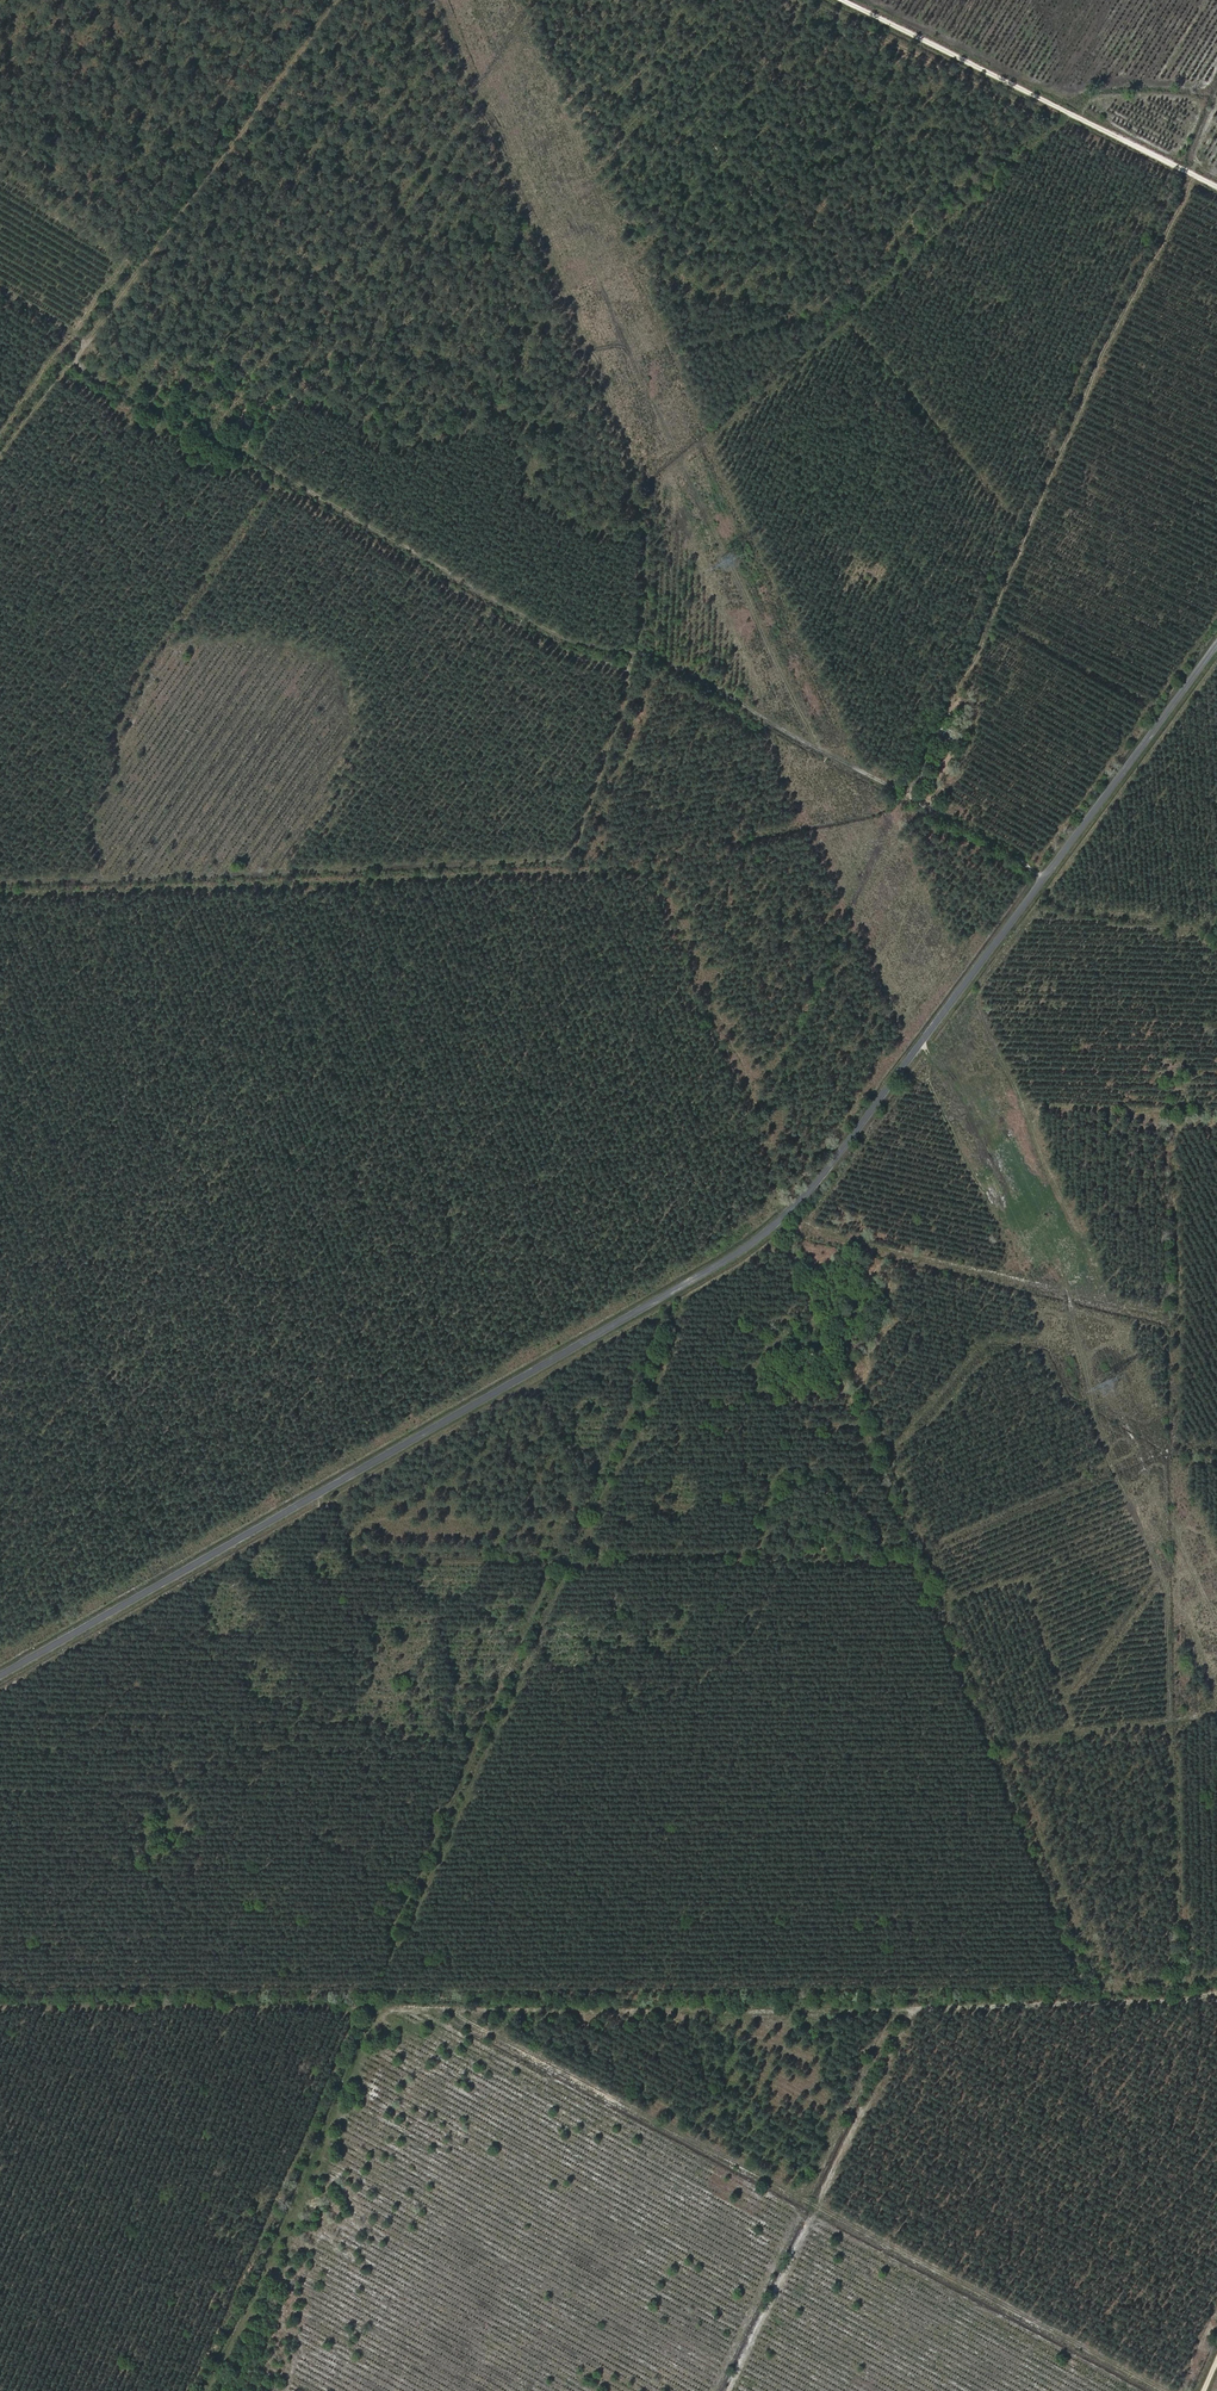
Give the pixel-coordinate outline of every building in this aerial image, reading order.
[(946,727),(942,741),(958,745),(962,732),(946,727)]
